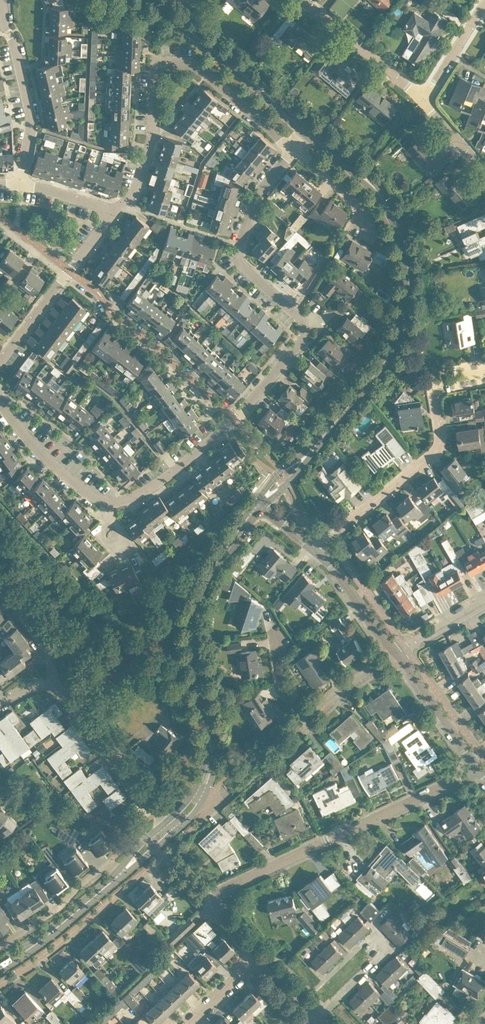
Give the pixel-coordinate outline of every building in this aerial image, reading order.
[(65,7),(63,0),(52,3),(53,6),(47,6),(47,11),(51,12),(50,19),(73,19),(73,13),(67,13),(67,7),(65,7)] [(236,4),(246,12),(248,11),(256,17),(268,3),(265,0),(235,0),(238,2),(236,4)] [(391,0),(371,0),(376,4),(383,10),(391,0)] [(408,46),(403,55),(419,65),(434,40),(435,41),(443,28),(442,27),(447,19),(433,10),(427,19),(414,11),(404,28),(414,34),(413,36),(420,40),(414,50),(408,46)] [(287,16),(285,18),(266,40),(270,43),(280,43),(283,40),(287,43),(292,41),(304,50),(304,55),(309,59),(320,45),(313,40),(315,37),(295,21),(295,22),(287,16)] [(73,26),(73,19),(50,19),(50,26),(46,25),(46,31),(66,32),(66,26),(73,26)] [(123,38),(123,43),(143,44),(143,39),(139,39),(140,32),(118,31),(117,37),(123,38)] [(49,40),(49,47),(71,48),(71,42),(65,42),(66,36),(45,35),(45,40),(49,40)] [(117,49),(117,55),(139,56),(139,49),(143,49),(143,44),(123,43),(123,49),(117,49)] [(249,54),(254,58),(263,49),(259,44),(249,54)] [(44,60),(45,60),(55,61),(64,61),(65,55),(71,55),(71,48),(49,47),(49,54),(45,54),(44,60)] [(138,63),(139,56),(117,55),(116,62),(122,62),(122,67),(122,68),(134,68),(134,69),(142,69),(142,63),(138,63)] [(312,69),(319,74),(346,96),(355,85),(352,82),(359,74),(340,58),(335,65),(323,55),(312,69)] [(34,75),(35,81),(60,75),(63,74),(60,62),(56,64),(55,61),(45,60),(45,66),(36,68),(38,75),(34,75)] [(108,73),(108,80),(113,80),(129,80),(130,73),(134,74),(134,69),(134,68),(122,68),(122,67),(114,67),(114,73),(108,73)] [(475,73),(473,77),(483,81),(484,79),(475,73)] [(63,87),(61,81),(60,75),(35,81),(36,86),(40,85),(42,92),(63,87)] [(462,101),(465,96),(477,101),(483,86),(461,77),(450,104),(459,107),(461,104),(462,105),(463,102),(462,101)] [(107,91),(129,93),(129,92),(129,86),(133,86),(133,80),(129,80),(113,80),(113,85),(107,85),(107,91)] [(384,121),(392,111),(393,111),(394,110),(393,110),(395,107),(377,92),(379,90),(369,82),(356,98),(362,103),(362,104),(364,106),(364,105),(384,121)] [(209,109),(213,103),(224,113),(228,109),(200,86),(196,90),(200,93),(196,98),(209,109)] [(482,115),(484,117),(484,99),(483,98),(484,93),(484,87),(483,86),(477,101),(467,123),(476,127),(478,123),(479,124),(480,121),(479,121),(482,115)] [(60,100),(66,98),(63,87),(42,92),(43,98),(39,99),(41,105),(60,100)] [(107,91),(107,97),(107,104),(128,105),(129,98),(133,98),(133,92),(129,92),(129,93),(107,91)] [(212,121),(204,115),(209,109),(196,98),(192,104),(188,100),(184,104),(208,125),(212,121)] [(67,105),(61,106),(60,100),(41,105),(42,110),(46,109),(47,116),(69,111),(67,105)] [(132,112),(128,112),(128,105),(107,104),(106,110),(112,110),(112,116),(132,117),(132,112)] [(198,122),(206,128),(208,125),(184,104),(181,109),(185,112),(180,117),(193,128),(198,122)] [(0,109),(0,121),(11,119),(10,113),(5,114),(3,108),(0,109)] [(69,111),(47,116),(43,116),(46,129),(52,127),(53,131),(66,135),(67,132),(64,118),(75,116),(84,116),(84,115),(85,109),(78,108),(69,111)] [(111,129),(127,129),(128,122),(132,123),(132,117),(112,116),(111,122),(105,122),(105,129),(111,129)] [(196,140),(189,134),(193,128),(180,117),(172,127),(193,143),(196,140)] [(235,129),(239,132),(244,126),(240,122),(235,129)] [(0,126),(0,132),(11,129),(10,123),(0,126)] [(131,135),(131,129),(127,129),(111,129),(111,134),(105,134),(104,147),(108,147),(118,147),(118,141),(127,142),(127,135),(131,135)] [(257,139),(252,145),(265,156),(269,151),(273,154),(277,149),(253,129),(250,133),(249,133),(257,139)] [(43,138),(55,142),(57,136),(45,132),(43,138)] [(476,147),(481,149),(484,140),(484,135),(483,134),(479,142),(479,141),(476,147)] [(164,142),(162,148),(178,154),(180,146),(189,149),(191,145),(161,135),(159,141),(164,142)] [(421,137),(406,150),(412,157),(415,155),(425,166),(427,164),(435,173),(447,161),(435,147),(432,149),(421,137)] [(235,140),(232,144),(237,148),(261,168),(265,164),(261,161),(265,156),(252,145),(248,151),(240,144),(240,145),(235,140)] [(0,146),(0,168),(2,168),(2,167),(13,166),(13,152),(2,152),(1,146),(0,146)] [(199,167),(185,163),(185,164),(176,161),(178,154),(162,148),(160,155),(155,153),(153,158),(183,168),(197,172),(199,167)] [(234,152),(241,158),(237,163),(250,174),(254,169),(258,172),(261,168),(237,148),(234,152)] [(38,172),(44,174),(51,153),(45,151),(43,157),(38,155),(31,174),(37,176),(38,172)] [(128,152),(117,151),(115,157),(126,160),(127,160),(126,160),(128,152)] [(57,155),(55,154),(51,153),(44,174),(51,176),(50,180),(55,182),(56,178),(61,163),(55,161),(57,155)] [(205,162),(212,167),(218,160),(211,154),(205,162)] [(55,182),(62,184),(67,186),(68,182),(73,167),(74,161),(63,157),(61,163),(56,178),(55,182)] [(197,172),(183,168),(153,158),(152,163),(157,165),(155,171),(170,176),(173,169),(182,172),(196,176),(197,172)] [(84,170),(86,165),(75,161),(74,161),(73,167),(68,182),(67,186),(78,189),(80,186),(81,182),(84,170)] [(97,170),(99,165),(87,161),(86,165),(84,170),(81,182),(80,186),(91,189),(93,186),(92,186),(97,170)] [(231,179),(233,176),(242,184),(250,174),(237,163),(232,169),(227,165),(221,172),(218,170),(218,171),(231,179)] [(105,167),(99,165),(97,170),(92,186),(93,186),(99,188),(98,192),(103,193),(109,174),(103,172),(105,167)] [(114,176),(109,174),(103,193),(108,195),(109,191),(116,193),(123,172),(116,170),(114,176)] [(286,194),(289,191),(296,196),(308,181),(296,170),(291,177),(288,179),(287,181),(280,189),(286,194)] [(155,171),(151,183),(176,191),(177,186),(168,183),(170,176),(155,171)] [(205,186),(209,173),(202,171),(198,184),(205,186)] [(231,179),(218,171),(214,183),(222,186),(220,193),(236,198),(240,186),(230,183),(231,179)] [(446,189),(462,207),(477,194),(460,176),(453,182),(446,174),(436,182),(444,191),(446,189)] [(305,210),(320,191),(308,181),(296,196),(302,202),(299,206),(305,210)] [(184,193),(187,194),(190,195),(193,184),(187,182),(184,193)] [(168,201),(174,203),(176,196),(186,199),(187,194),(184,193),(176,191),(151,183),(149,188),(154,190),(152,196),(168,201)] [(193,197),(201,199),(207,201),(237,211),(239,206),(234,204),(236,198),(220,193),(218,200),(195,192),(193,197)] [(166,208),(168,201),(152,196),(150,202),(145,201),(143,206),(173,216),(175,211),(166,208)] [(215,209),(213,216),(229,221),(231,214),(236,216),(237,211),(207,201),(201,199),(200,204),(215,209)] [(336,225),(346,212),(330,199),(325,205),(320,201),(309,214),(319,222),(324,215),(336,225)] [(271,200),(266,206),(279,216),(284,210),(271,200)] [(300,214),(290,225),(296,230),(299,226),(306,218),(300,214)] [(126,217),(123,221),(141,235),(149,225),(136,215),(132,221),(126,217)] [(227,227),(229,221),(213,216),(211,223),(201,220),(200,225),(230,234),(232,229),(227,227)] [(469,220),(464,222),(469,233),(463,236),(472,255),(478,252),(481,259),(484,257),(484,234),(480,236),(477,229),(484,226),(484,219),(480,221),(478,216),(469,220)] [(125,229),(121,235),(134,245),(141,235),(123,221),(120,225),(125,229)] [(166,225),(154,221),(150,226),(163,236),(166,225)] [(444,227),(447,232),(456,228),(453,222),(444,227)] [(252,249),(263,259),(276,244),(270,239),(275,233),(266,225),(259,232),(260,234),(257,237),(260,239),(252,249)] [(168,249),(175,251),(180,235),(174,233),(176,228),(170,226),(167,236),(161,256),(165,258),(168,249)] [(280,255),(271,266),(281,275),(292,263),(288,258),(294,251),(290,247),(297,239),(301,234),(300,233),(296,230),(276,251),(280,255)] [(182,253),(180,262),(184,264),(194,234),(188,232),(187,237),(180,235),(175,251),(182,253)] [(188,265),(191,256),(198,258),(203,242),(197,240),(199,235),(194,234),(184,264),(188,265)] [(114,245),(126,255),(134,245),(121,235),(117,241),(112,237),(108,241),(113,245),(114,245)] [(342,257),(363,269),(372,255),(358,247),(360,245),(352,240),(342,257)] [(215,246),(203,242),(198,258),(205,261),(202,270),(207,271),(215,246)] [(101,250),(119,264),(126,255),(114,245),(113,245),(109,250),(104,246),(101,250)] [(339,246),(334,255),(338,258),(343,248),(339,246)] [(159,249),(157,247),(149,257),(154,260),(156,258),(159,249)] [(0,298),(8,287),(24,268),(19,264),(23,259),(10,249),(0,262),(0,264),(6,269),(3,272),(9,277),(0,289),(0,297),(0,298)] [(103,259),(99,264),(111,274),(119,264),(101,250),(98,255),(103,259)] [(149,257),(142,266),(147,270),(154,260),(149,257)] [(304,260),(297,267),(292,263),(281,275),(291,284),(298,276),(302,280),(313,268),(306,262),(304,260)] [(104,284),(111,274),(99,264),(94,270),(89,266),(86,270),(104,284)] [(8,287),(13,292),(18,285),(19,286),(20,284),(28,289),(24,294),(28,298),(32,293),(33,293),(43,279),(35,273),(37,270),(32,266),(28,271),(24,268),(8,287)] [(147,270),(142,266),(134,276),(139,280),(147,270)] [(348,298),(358,287),(338,270),(328,282),(329,282),(323,289),(329,294),(335,287),(348,298)] [(156,283),(159,280),(149,273),(147,277),(156,283)] [(199,305),(203,308),(208,302),(229,279),(225,276),(222,279),(216,274),(205,287),(211,292),(199,305)] [(134,276),(127,286),(132,290),(139,280),(134,276)] [(188,289),(182,287),(184,280),(179,279),(176,288),(179,291),(186,294),(188,289)] [(233,283),(229,279),(208,302),(211,305),(212,306),(218,299),(223,303),(234,291),(230,287),(233,283)] [(162,282),(159,286),(166,291),(169,288),(162,282)] [(124,299),(132,290),(127,286),(119,296),(124,299)] [(379,286),(375,293),(381,297),(385,290),(379,286)] [(127,311),(132,315),(146,297),(141,293),(143,291),(138,288),(126,303),(131,306),(127,311)] [(175,293),(169,288),(166,291),(173,297),(175,293)] [(223,316),(226,319),(247,295),(243,292),(240,295),(234,291),(223,303),(229,309),(223,316)] [(229,322),(236,315),(241,320),(252,307),(247,303),(251,299),(247,295),(226,319),(229,322)] [(72,297),(65,307),(79,318),(87,308),(72,297)] [(151,301),(146,297),(132,315),(137,319),(141,314),(145,317),(156,305),(157,303),(152,299),(151,301)] [(2,323),(6,326),(15,316),(8,310),(11,306),(3,300),(0,304),(0,326),(2,323)] [(208,302),(203,308),(206,311),(211,305),(208,302)] [(151,321),(155,325),(167,310),(162,306),(161,308),(156,305),(145,317),(141,322),(147,327),(151,321)] [(57,317),(72,328),(79,318),(65,307),(57,317)] [(230,331),(226,335),(236,344),(265,312),(261,308),(257,312),(252,307),(241,320),(247,325),(240,332),(240,331),(235,336),(230,331)] [(484,315),(484,308),(475,309),(476,316),(484,315)] [(172,314),(167,310),(155,325),(160,328),(155,333),(161,337),(175,319),(170,316),(172,314)] [(236,344),(239,347),(253,331),(259,336),(270,324),(265,319),(269,315),(265,312),(236,344)] [(356,332),(361,336),(368,328),(374,332),(376,329),(356,312),(350,319),(347,316),(337,328),(351,339),(356,332)] [(456,320),(446,322),(448,335),(450,335),(450,338),(449,338),(450,341),(450,340),(451,344),(465,342),(468,342),(474,341),(473,331),(471,321),(471,318),(471,314),(458,315),(459,320),(456,320)] [(50,327),(64,338),(72,328),(57,317),(50,327)] [(101,319),(97,324),(102,327),(106,323),(101,319)] [(97,324),(93,329),(98,333),(102,327),(97,324)] [(275,328),(270,324),(259,336),(264,341),(258,348),(262,351),(283,328),(278,324),(275,328)] [(50,327),(42,336),(57,347),(64,338),(50,327)] [(177,343),(181,346),(194,333),(189,329),(187,331),(183,327),(175,335),(171,331),(163,339),(172,348),(177,343)] [(86,339),(91,342),(98,333),(93,329),(86,339)] [(92,347),(102,355),(113,341),(103,333),(92,347)] [(198,337),(194,333),(181,346),(185,350),(181,355),(185,360),(201,343),(196,339),(198,337)] [(53,360),(60,350),(57,347),(42,336),(39,341),(31,335),(27,340),(49,357),(53,360)] [(338,346),(328,338),(318,350),(334,363),(341,354),(346,358),(353,349),(343,341),(338,346)] [(86,339),(78,349),(83,352),(91,342),(86,339)] [(102,355),(112,362),(123,348),(113,341),(102,355)] [(195,359),(199,362),(199,363),(209,351),(210,351),(211,349),(203,341),(201,343),(185,360),(190,364),(195,359)] [(112,362),(122,370),(132,356),(123,348),(112,362)] [(78,349),(71,358),(76,362),(83,352),(78,349)] [(203,367),(208,371),(220,357),(211,349),(210,351),(209,351),(199,363),(199,362),(194,367),(199,372),(203,367)] [(37,353),(33,350),(29,355),(33,359),(37,353)] [(35,377),(26,370),(34,360),(28,355),(12,376),(17,380),(12,386),(22,394),(24,392),(35,377)] [(126,373),(123,378),(128,382),(142,363),(132,356),(122,370),(126,373)] [(227,367),(223,363),(225,361),(220,357),(208,371),(212,375),(207,380),(212,384),(217,379),(227,367)] [(63,368),(68,372),(76,362),(71,358),(63,368)] [(147,387),(160,377),(160,378),(166,374),(162,368),(156,372),(153,368),(157,363),(151,358),(145,366),(136,377),(142,384),(144,383),(147,387)] [(301,375),(316,388),(323,381),(325,383),(334,372),(323,363),(319,368),(310,360),(304,367),(306,369),(301,375)] [(77,367),(87,374),(91,369),(81,362),(77,367)] [(216,388),(221,392),(236,375),(232,371),(234,369),(229,365),(227,367),(217,379),(221,383),(216,388)] [(87,374),(97,382),(101,377),(91,369),(87,374)] [(24,392),(33,399),(46,382),(37,375),(35,377),(24,392)] [(240,379),(236,375),(221,392),(225,396),(230,391),(234,395),(247,381),(242,377),(240,379)] [(97,382),(107,389),(110,384),(101,377),(97,382)] [(149,394),(151,392),(154,397),(173,383),(169,378),(164,382),(160,378),(160,377),(147,387),(145,389),(149,394)] [(46,382),(33,399),(43,407),(57,390),(46,382)] [(158,402),(156,404),(160,408),(175,397),(171,392),(177,388),(173,383),(154,397),(158,402)] [(117,397),(120,392),(110,384),(107,389),(117,397)] [(293,409),(301,399),(305,403),(312,395),(302,387),(298,392),(289,385),(279,397),(293,409)] [(55,413),(67,398),(57,390),(43,407),(54,415),(55,412),(55,413)] [(419,427),(418,426),(424,425),(420,400),(417,400),(404,390),(398,398),(395,401),(397,414),(400,413),(402,429),(416,427),(416,428),(419,427)] [(67,398),(55,413),(65,420),(78,403),(68,396),(67,398)] [(169,416),(182,406),(188,402),(184,397),(178,401),(175,397),(160,408),(163,413),(165,412),(169,416)] [(90,409),(96,415),(105,405),(97,399),(90,409)] [(484,419),(483,410),(475,411),(473,399),(453,402),(455,417),(469,415),(469,421),(484,419)] [(370,401),(366,405),(371,410),(375,407),(370,401)] [(88,412),(89,411),(78,403),(65,420),(76,428),(81,421),(86,425),(93,415),(88,412)] [(163,421),(170,430),(176,426),(195,411),(191,406),(185,411),(182,406),(169,416),(167,418),(163,421)] [(264,429),(271,435),(273,433),(275,435),(284,425),(286,426),(294,417),(284,408),(278,415),(270,408),(259,421),(264,426),(263,427),(264,428),(264,429)] [(198,417),(195,411),(176,426),(180,431),(178,432),(182,437),(197,425),(193,421),(198,417)] [(95,435),(89,441),(97,450),(113,436),(105,427),(104,427),(100,422),(91,431),(95,435)] [(368,450),(361,455),(374,471),(381,466),(396,454),(398,455),(405,449),(399,441),(395,436),(386,424),(380,428),(377,424),(373,428),(376,432),(385,442),(371,454),(368,450)] [(477,451),(484,450),(484,439),(483,426),(457,430),(460,447),(476,444),(477,451)] [(113,436),(97,450),(106,459),(121,445),(113,436)] [(5,437),(0,441),(0,457),(10,449),(11,449),(13,448),(5,437)] [(154,443),(161,453),(166,448),(159,439),(154,443)] [(222,453),(231,466),(241,458),(246,454),(238,445),(234,448),(229,441),(218,449),(221,453),(222,453)] [(114,469),(128,457),(131,455),(121,445),(106,459),(114,469)] [(0,457),(0,470),(1,472),(0,472),(0,480),(20,466),(16,461),(18,459),(11,449),(10,449),(0,457)] [(234,470),(231,466),(222,453),(221,453),(211,461),(224,478),(234,470)] [(128,457),(114,469),(112,471),(121,481),(127,475),(131,479),(140,471),(136,467),(136,466),(128,457)] [(447,472),(442,476),(444,478),(454,492),(464,483),(463,482),(459,477),(465,472),(466,471),(461,465),(455,458),(443,468),(447,472)] [(224,478),(211,461),(201,468),(214,485),(224,478)] [(345,494),(347,496),(361,485),(344,463),(330,474),(323,466),(316,472),(328,487),(338,499),(345,494)] [(22,490),(26,494),(27,493),(28,492),(34,486),(30,482),(36,476),(27,467),(12,481),(21,491),(22,490)] [(195,480),(204,493),(205,493),(214,485),(201,468),(191,476),(194,480),(195,480)] [(460,508),(464,505),(454,492),(444,478),(439,482),(434,476),(427,482),(426,481),(419,487),(429,499),(437,493),(440,497),(446,492),(449,495),(460,508)] [(28,492),(27,493),(36,502),(51,487),(42,478),(34,486),(28,492)] [(195,480),(194,480),(185,488),(198,505),(208,497),(205,493),(204,493),(195,480)] [(36,502),(45,511),(60,497),(51,487),(36,502)] [(198,505),(185,488),(175,495),(188,512),(198,505)] [(229,505),(239,497),(235,493),(225,500),(229,505)] [(176,517),(178,520),(188,512),(175,495),(164,503),(176,517)] [(404,499),(398,505),(409,518),(415,513),(421,521),(434,512),(424,500),(418,505),(409,495),(404,499)] [(163,519),(167,524),(176,517),(164,503),(159,496),(149,503),(162,520),(163,519)] [(472,517),(484,509),(484,508),(478,496),(465,504),(472,517)] [(45,511),(54,520),(60,515),(69,506),(60,497),(45,511)] [(69,506),(60,515),(68,524),(83,509),(74,500),(69,506)] [(152,528),(162,520),(149,503),(138,511),(146,521),(152,528)] [(16,515),(19,518),(24,514),(23,514),(27,510),(25,507),(16,515)] [(77,533),(78,533),(81,537),(84,534),(85,534),(90,529),(86,524),(92,519),(83,509),(68,524),(77,533)] [(387,513),(374,523),(385,536),(392,531),(397,537),(408,527),(398,515),(392,519),(387,513)] [(157,546),(163,541),(152,528),(146,521),(142,525),(137,518),(126,526),(139,542),(149,535),(157,546)] [(388,549),(379,538),(373,542),(364,531),(351,542),(357,549),(358,549),(364,557),(371,552),(376,559),(388,549)] [(81,537),(69,548),(79,557),(93,543),(85,534),(84,534),(81,537)] [(482,535),(474,539),(477,544),(484,540),(482,535)] [(54,537),(45,546),(47,548),(56,539),(54,537)] [(459,558),(447,538),(442,541),(453,561),(459,558)] [(424,539),(417,545),(421,553),(430,548),(424,539)] [(96,558),(102,552),(93,543),(79,557),(87,566),(83,570),(87,574),(100,562),(96,558)] [(461,547),(459,543),(453,546),(458,556),(466,551),(463,546),(461,547)] [(264,558),(258,565),(272,576),(275,572),(286,581),(297,568),(290,562),(289,563),(285,559),(286,558),(274,549),(266,559),(264,558)] [(479,549),(474,552),(482,567),(484,565),(484,550),(481,552),(479,549)] [(465,561),(472,572),(482,567),(474,552),(469,555),(470,558),(465,561)] [(396,567),(406,560),(402,553),(392,562),(396,567)] [(130,590),(142,585),(140,582),(146,579),(141,568),(135,571),(131,562),(119,567),(128,586),(130,590)] [(441,567),(442,569),(446,575),(446,576),(452,587),(465,580),(458,568),(454,570),(450,562),(441,567)] [(434,582),(440,594),(452,587),(446,576),(446,575),(442,569),(432,575),(426,565),(419,569),(423,577),(424,578),(427,584),(428,585),(434,582)] [(107,573),(116,592),(128,586),(119,567),(107,573)] [(228,570),(222,579),(232,582),(233,578),(232,578),(234,575),(228,570)] [(392,572),(381,580),(385,585),(383,587),(387,592),(389,591),(406,580),(400,572),(395,576),(392,572)] [(312,613),(320,619),(328,610),(322,604),(326,599),(313,587),(316,584),(303,573),(284,596),(294,604),(299,598),(314,610),(312,613)] [(99,588),(108,584),(105,578),(94,583),(99,588)] [(424,578),(417,582),(419,586),(424,584),(425,585),(427,584),(424,578)] [(389,591),(397,603),(408,594),(413,591),(413,590),(406,580),(389,591)] [(238,621),(245,624),(246,628),(256,627),(261,613),(257,612),(259,604),(255,600),(250,598),(251,594),(237,581),(231,600),(241,599),(236,613),(240,614),(238,621)] [(433,598),(425,585),(424,584),(419,586),(417,588),(413,590),(413,591),(421,606),(433,598)] [(416,606),(411,598),(408,594),(397,603),(405,614),(416,606)] [(280,596),(272,605),(278,610),(285,601),(280,596)] [(2,635),(4,634),(16,624),(9,615),(5,618),(0,622),(0,632),(2,635)] [(334,629),(344,622),(340,616),(330,624),(334,629)] [(15,649),(0,660),(0,666),(7,675),(25,661),(22,657),(30,651),(24,644),(28,641),(16,624),(4,634),(15,649)] [(364,651),(355,638),(348,628),(342,632),(349,642),(337,650),(346,664),(364,651)] [(482,643),(480,639),(475,630),(469,634),(473,642),(467,645),(470,650),(471,649),(482,643)] [(450,644),(440,650),(447,663),(460,655),(464,653),(457,641),(451,644),(450,644)] [(229,651),(242,649),(241,642),(228,643),(229,651)] [(482,643),(471,649),(473,653),(480,650),(484,659),(484,648),(482,643)] [(323,659),(316,648),(297,661),(315,686),(327,677),(325,673),(325,672),(324,670),(323,671),(318,663),(323,659)] [(243,676),(260,673),(256,649),(239,652),(243,676)] [(454,675),(462,670),(467,667),(460,655),(447,663),(454,675)] [(482,660),(473,667),(476,672),(484,667),(484,669),(484,659),(482,660)] [(172,686),(168,668),(158,671),(162,688),(172,686)] [(469,675),(459,682),(467,694),(482,683),(477,676),(472,680),(469,675)] [(484,698),(481,692),(484,690),(484,681),(482,683),(467,694),(475,705),(484,698)] [(372,700),(366,704),(372,713),(377,709),(384,718),(392,713),(396,719),(406,713),(398,701),(399,701),(389,687),(379,695),(380,695),(372,701),(372,700)] [(259,703),(254,695),(240,704),(252,721),(256,719),(258,721),(263,718),(266,723),(277,716),(270,706),(272,705),(267,697),(259,703)] [(62,711),(55,702),(39,714),(51,730),(61,723),(56,716),(62,711)] [(176,708),(168,709),(169,719),(177,718),(176,708)] [(0,718),(0,726),(8,737),(17,730),(13,724),(19,719),(12,710),(0,718)] [(330,732),(339,742),(350,733),(354,738),(353,739),(361,747),(374,736),(353,712),(330,732)] [(34,727),(28,732),(36,742),(51,730),(39,714),(30,721),(34,727)] [(371,718),(365,723),(382,741),(386,738),(382,732),(381,733),(371,718)] [(410,721),(399,729),(390,736),(393,742),(414,727),(410,721)] [(72,724),(65,729),(61,723),(51,730),(62,745),(79,733),(72,724)] [(394,723),(382,732),(386,738),(390,736),(399,729),(394,723)] [(151,751),(162,760),(180,738),(169,729),(169,730),(161,724),(156,730),(163,736),(151,751)] [(0,726),(0,743),(8,737),(0,726)] [(22,736),(17,730),(8,737),(20,753),(36,742),(28,732),(22,736)] [(418,730),(403,740),(408,747),(406,749),(419,768),(422,766),(425,765),(424,764),(437,755),(432,748),(431,748),(418,730)] [(81,757),(91,749),(79,733),(62,745),(70,755),(76,750),(81,757)] [(395,749),(392,742),(393,742),(390,736),(386,738),(382,741),(383,741),(389,752),(395,749)] [(4,765),(20,753),(8,737),(0,743),(0,747),(3,751),(0,753),(0,760),(4,765)] [(149,764),(156,756),(140,742),(133,750),(149,764)] [(42,743),(36,747),(40,752),(46,748),(42,743)] [(47,757),(59,773),(68,766),(64,759),(70,755),(62,745),(47,757)] [(294,766),(287,772),(297,784),(312,771),(311,769),(322,759),(310,746),(300,755),(301,757),(292,764),(294,766)] [(330,769),(333,773),(344,765),(331,750),(326,755),(335,765),(330,769)] [(399,778),(391,763),(375,771),(372,766),(365,770),(365,771),(360,774),(369,793),(399,778)] [(354,777),(348,764),(341,768),(347,780),(354,777)] [(94,786),(100,782),(104,788),(114,780),(102,765),(86,776),(94,786)] [(73,772),(68,766),(59,773),(70,788),(86,776),(79,767),(73,772)] [(97,803),(87,791),(94,786),(86,776),(70,788),(87,811),(97,803)] [(110,808),(126,796),(114,780),(104,788),(109,794),(102,799),(110,808)] [(255,809),(270,801),(276,811),(292,799),(291,798),(275,780),(264,787),(262,785),(246,800),(250,805),(252,804),(255,809)] [(340,792),(336,782),(326,787),(313,792),(323,814),(335,809),(335,810),(356,800),(350,787),(340,792)] [(289,805),(294,801),(292,799),(276,811),(277,812),(280,810),(283,815),(276,818),(280,827),(284,836),(293,832),(293,833),(306,827),(302,818),(297,808),(293,811),(289,805)] [(232,821),(244,834),(249,830),(238,818),(232,811),(233,809),(228,803),(221,809),(227,815),(232,821)] [(465,805),(441,821),(451,835),(461,827),(468,836),(481,827),(476,821),(477,820),(476,819),(475,819),(465,805)] [(4,834),(16,821),(8,813),(0,821),(0,831),(4,834)] [(220,822),(200,841),(209,851),(210,850),(219,860),(224,869),(231,865),(232,867),(241,862),(236,853),(235,852),(229,841),(234,837),(232,835),(236,831),(234,828),(227,821),(222,825),(220,822)] [(417,846),(418,848),(423,845),(437,865),(448,857),(425,824),(413,832),(415,834),(402,843),(409,852),(417,846)] [(73,827),(70,833),(76,837),(81,844),(87,839),(81,832),(73,827)] [(76,837),(70,833),(60,828),(57,832),(58,835),(72,844),(76,837)] [(92,840),(88,842),(90,845),(96,852),(100,850),(102,852),(113,844),(101,828),(90,837),(92,840)] [(258,850),(263,845),(249,830),(244,834),(258,850)] [(484,847),(481,842),(471,849),(479,861),(482,859),(484,864),(484,846),(484,847)] [(51,861),(40,869),(44,875),(41,877),(43,880),(45,882),(51,890),(55,888),(57,890),(68,882),(62,874),(56,866),(53,863),(59,859),(47,845),(45,844),(40,848),(51,861)] [(375,894),(376,894),(388,879),(384,876),(394,865),(412,883),(419,876),(419,875),(422,873),(409,860),(408,860),(411,864),(410,866),(401,857),(387,844),(380,852),(383,854),(379,859),(378,858),(365,874),(362,872),(357,878),(359,879),(364,884),(373,892),(375,894)] [(88,863),(76,848),(61,859),(65,864),(71,872),(75,869),(77,872),(88,863)] [(12,849),(7,853),(10,858),(15,854),(12,849)] [(409,860),(422,873),(423,875),(424,875),(425,873),(427,872),(427,871),(426,870),(426,869),(414,855),(409,860)] [(449,860),(454,867),(459,863),(454,856),(449,860)] [(304,894),(300,897),(309,908),(311,906),(312,908),(322,920),(323,919),(330,913),(319,900),(341,883),(333,872),(324,879),(323,879),(323,878),(320,874),(300,889),(302,891),(304,894)] [(46,893),(40,885),(36,878),(29,882),(29,881),(18,888),(32,909),(44,902),(41,897),(46,893)] [(359,879),(354,884),(369,897),(373,892),(364,884),(359,879)] [(150,884),(136,898),(148,910),(147,911),(153,917),(160,910),(159,909),(172,898),(166,892),(162,896),(150,884)] [(17,912),(21,917),(32,909),(18,888),(6,896),(9,900),(4,903),(12,915),(17,912)] [(272,914),(291,909),(293,917),(297,916),(312,934),(321,926),(305,909),(301,904),(296,908),(293,894),(277,899),(268,902),(269,905),(267,905),(269,912),(271,911),(272,914)] [(478,896),(471,901),(475,906),(482,901),(478,896)] [(369,900),(360,910),(363,913),(371,920),(380,910),(369,900)] [(111,921),(118,929),(127,938),(133,932),(127,927),(136,918),(126,907),(111,921)] [(351,915),(346,910),(340,915),(345,921),(351,915)] [(393,913),(380,925),(390,935),(402,923),(393,913)] [(370,928),(358,915),(348,925),(360,937),(370,928)] [(166,939),(172,944),(194,922),(189,917),(166,939)] [(212,936),(207,931),(212,926),(205,919),(192,932),(202,943),(204,941),(205,943),(212,936)] [(143,925),(152,935),(158,930),(148,920),(143,925)] [(399,945),(412,933),(406,927),(409,925),(405,920),(402,923),(390,935),(399,945)] [(338,934),(350,947),(360,937),(348,925),(338,934)] [(483,940),(484,935),(484,927),(483,926),(477,936),(483,940)] [(444,932),(468,946),(471,940),(449,927),(444,932)] [(117,945),(102,929),(91,940),(101,950),(106,945),(111,951),(117,945)] [(196,951),(201,946),(189,934),(184,938),(196,951)] [(453,939),(445,935),(441,942),(449,947),(464,956),(469,949),(453,939)] [(224,959),(234,949),(221,936),(217,941),(219,943),(214,948),(224,959)] [(101,961),(96,955),(101,950),(91,940),(80,950),(95,966),(101,961)] [(336,947),(331,941),(321,951),(333,963),(343,954),(336,947)] [(204,954),(200,950),(187,963),(192,968),(195,965),(205,976),(216,965),(204,953),(204,954)] [(321,951),(311,960),(323,972),(333,963),(321,951)] [(169,952),(161,960),(165,965),(169,961),(170,960),(174,957),(169,952)] [(408,967),(396,955),(386,965),(398,977),(408,967)] [(135,956),(129,961),(140,973),(146,968),(135,956)] [(60,969),(66,976),(73,984),(85,973),(71,958),(60,969)] [(161,960),(152,968),(157,973),(160,970),(161,969),(165,965),(161,960)] [(420,963),(414,968),(420,974),(425,969),(420,963)] [(376,974),(388,986),(398,977),(386,965),(376,974)] [(93,971),(116,996),(121,992),(98,967),(93,971)] [(453,991),(464,998),(468,992),(472,994),(478,998),(484,986),(484,980),(480,977),(479,976),(475,974),(463,967),(453,984),(456,985),(453,991)] [(144,977),(148,981),(157,973),(152,968),(144,977)] [(420,974),(418,976),(431,989),(438,982),(425,969),(420,974)] [(184,976),(180,980),(190,991),(199,982),(192,975),(188,971),(184,976)] [(413,974),(403,982),(407,987),(417,978),(413,974)] [(58,995),(64,1001),(69,997),(63,990),(51,977),(40,989),(51,1001),(58,995)] [(135,985),(139,989),(148,981),(144,977),(135,985)] [(179,980),(171,988),(181,999),(190,991),(180,980),(179,980)] [(381,993),(369,981),(359,990),(371,1003),(381,993)] [(81,1001),(82,1001),(87,995),(76,984),(70,989),(75,994),(81,1001)] [(138,1002),(133,996),(139,989),(135,985),(123,996),(129,1003),(133,1007),(138,1002)] [(171,988),(162,996),(173,1007),(181,999),(171,988)] [(391,989),(387,993),(393,1000),(398,996),(395,993),(391,989)] [(34,1015),(42,1008),(24,990),(27,993),(20,999),(19,998),(14,1002),(28,1017),(32,1012),(34,1015)] [(361,1012),(368,1005),(371,1003),(359,990),(349,1000),(361,1012)] [(242,1000),(255,1013),(264,1005),(251,991),(242,1000)] [(75,994),(69,999),(78,1009),(83,1004),(84,1003),(82,1001),(81,1001),(75,994)] [(123,996),(110,1008),(115,1013),(123,1006),(125,1008),(129,1003),(123,996)] [(154,1004),(164,1016),(173,1007),(162,996),(154,1004)] [(233,1009),(239,1016),(241,1018),(238,1021),(240,1023),(247,1023),(246,1023),(255,1013),(242,1000),(233,1009)] [(417,1017),(424,1023),(423,1023),(424,1023),(445,1023),(444,1023),(447,1020),(451,1023),(456,1016),(437,1001),(426,1014),(422,1011),(417,1017)] [(398,1021),(403,1015),(391,1003),(378,1015),(386,1023),(401,1023),(398,1021)] [(145,1013),(155,1023),(164,1016),(154,1004),(145,1013)] [(14,1019),(1,1005),(0,1005),(0,1023),(10,1023),(14,1019)] [(110,1008),(102,1017),(106,1021),(115,1013),(110,1008)] [(62,1021),(51,1010),(46,1015),(53,1023),(52,1023),(53,1023),(59,1023),(62,1021)]
